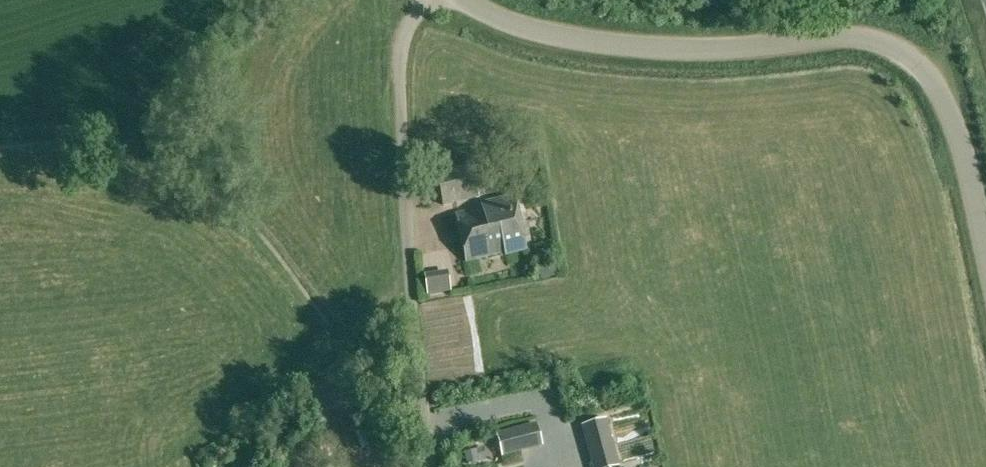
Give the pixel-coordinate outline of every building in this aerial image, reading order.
[(437,173),(444,206),(474,200),(468,167),(437,173)] [(457,214),(467,260),(506,252),(506,254),(527,250),(515,195),(482,202),(483,208),(457,214)] [(541,280),(557,277),(555,263),(539,266),(541,280)] [(606,419),(581,425),(593,466),(612,466),(618,465),(606,419)] [(521,449),(515,426),(497,430),(503,453),(521,449)] [(476,449),(465,452),(468,463),(479,460),(476,449)]
